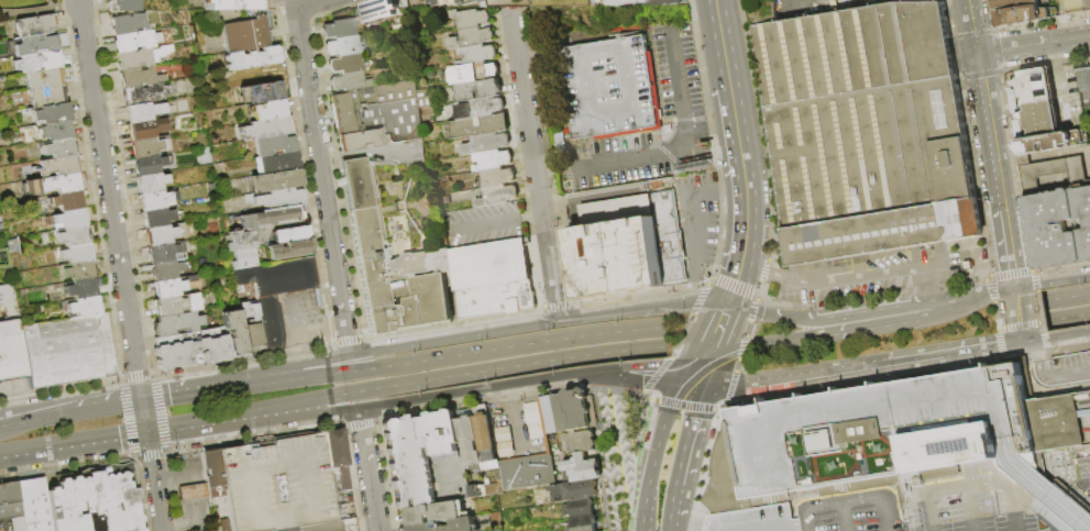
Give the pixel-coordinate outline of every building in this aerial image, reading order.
[(107,12),(107,0),(137,0),(137,12),(107,12)] [(200,11),(200,0),(264,0),(264,8),(262,8),(262,10),(200,11)] [(365,4),(381,0),(408,0),(409,7),(403,9),(404,14),(367,24),(365,4)] [(431,11),(476,0),(429,0),(431,11)] [(680,1),(680,0),(610,0),(611,9),(680,1)] [(993,10),(992,0),(1037,0),(1037,2),(993,10)] [(1066,2),(1065,0),(1085,0),(1087,12),(1085,12),(1083,13),(1081,13),(1080,13),(1076,14),(1069,15),(1067,3),(1066,2)] [(983,235),(978,198),(975,199),(943,2),(900,2),(750,26),(782,230),(788,267),(983,235)] [(995,11),(1037,4),(1038,8),(1053,8),(1054,18),(1039,20),(1038,22),(1034,22),(1033,21),(1027,22),(1026,23),(1023,24),(1021,23),(1019,23),(1017,25),(1012,25),(1011,24),(1004,25),(1003,27),(999,27),(997,26),(995,21),(997,20),(995,11)] [(460,30),(458,16),(455,18),(451,19),(450,11),(459,10),(459,13),(478,10),(480,12),(488,10),(488,12),(491,14),(492,19),(491,20),(491,23),(482,24),(482,26),(460,30)] [(111,19),(144,13),(145,25),(147,25),(147,31),(142,32),(141,29),(132,31),(133,33),(113,36),(111,33),(110,30),(112,27),(111,19)] [(20,41),(19,37),(18,38),(16,30),(13,27),(12,23),(14,21),(33,18),(33,20),(36,19),(36,16),(52,14),(52,18),(54,20),(55,24),(53,26),(54,30),(45,31),(46,34),(42,34),(42,37),(20,41)] [(238,52),(224,54),(220,25),(253,21),(253,16),(262,15),(266,47),(258,48),(238,52)] [(355,35),(333,40),(333,36),(324,37),(324,35),(322,34),(321,29),(322,27),(322,25),(331,24),(331,22),(352,18),(355,35)] [(485,45),(459,49),(449,51),(447,38),(459,37),(460,42),(462,42),(460,30),(482,26),(482,30),(492,29),(492,31),(494,32),(495,37),(493,40),(494,42),(484,43),(485,45)] [(113,36),(133,33),(134,35),(136,35),(135,33),(142,32),(147,31),(152,30),(152,34),(159,33),(162,43),(154,44),(154,47),(151,48),(143,49),(143,46),(133,47),(134,51),(131,51),(117,53),(115,54),(115,49),(112,47),(112,42),(113,40),(113,36)] [(18,56),(14,56),(13,46),(16,45),(20,41),(42,37),(54,35),(54,37),(57,40),(58,44),(56,47),(56,49),(18,56)] [(337,56),(335,53),(327,55),(327,53),(324,53),(323,45),(326,45),(326,43),(334,42),(333,40),(355,35),(357,53),(337,56)] [(642,35),(646,52),(648,52),(661,129),(594,140),(593,136),(572,140),(569,120),(564,89),(563,80),(558,53),(558,48),(617,38),(642,35)] [(143,49),(151,48),(151,51),(158,49),(158,47),(170,45),(172,53),(168,53),(168,54),(164,55),(164,57),(156,58),(157,63),(152,64),(153,66),(145,67),(145,65),(137,66),(139,68),(119,70),(117,69),(117,64),(118,63),(117,53),(131,51),(132,53),(137,52),(137,51),(143,49)] [(486,63),(466,66),(465,56),(460,57),(459,49),(485,45),(485,47),(494,45),(494,47),(496,47),(498,57),(496,57),(496,59),(487,60),(487,63),(486,63)] [(223,54),(224,54),(238,52),(238,56),(244,55),(244,53),(251,52),(252,54),(258,53),(258,48),(266,47),(274,46),(274,47),(276,47),(276,52),(275,54),(275,55),(277,56),(278,60),(276,63),(276,64),(258,66),(258,63),(255,64),(255,67),(246,68),(245,65),(242,66),(243,69),(227,71),(227,70),(223,70),(222,65),(224,64),(224,63),(222,62),(221,57),(223,55),(223,54)] [(25,73),(21,74),(20,69),(13,71),(11,62),(19,60),(18,56),(56,49),(57,49),(58,54),(60,56),(60,60),(59,64),(60,67),(25,73)] [(340,74),(339,70),(330,71),(330,70),(328,69),(327,65),(329,62),(328,60),(337,58),(337,56),(357,53),(361,70),(340,74)] [(458,86),(453,87),(453,85),(451,82),(443,84),(441,74),(449,73),(451,70),(451,68),(466,66),(486,63),(486,66),(496,64),(497,66),(498,68),(498,71),(498,74),(498,76),(488,78),(488,80),(458,86)] [(119,70),(139,68),(140,70),(146,69),(145,67),(153,66),(154,76),(165,75),(166,81),(157,82),(157,79),(155,79),(155,84),(145,85),(143,86),(143,84),(136,85),(136,86),(122,88),(121,80),(119,79),(118,74),(120,73),(119,70)] [(29,90),(25,73),(60,67),(62,67),(63,76),(60,76),(63,85),(29,90)] [(1020,73),(1048,68),(1054,102),(1026,107),(1025,107),(1020,73)] [(1078,70),(1089,69),(1089,100),(1085,101),(1083,92),(1081,93),(1078,70)] [(345,90),(342,91),(342,89),(332,90),(332,88),(331,88),(330,80),(331,80),(331,78),(340,77),(340,74),(361,70),(362,80),(370,79),(371,87),(345,90)] [(338,136),(331,96),(345,93),(345,90),(371,87),(414,79),(416,90),(430,88),(433,107),(418,109),(422,134),(396,137),(395,130),(385,131),(384,129),(379,130),(338,136)] [(471,100),(460,102),(459,101),(458,96),(460,95),(459,93),(456,91),(456,88),(458,86),(488,80),(498,79),(498,84),(500,86),(502,92),(500,93),(500,96),(493,97),(471,100)] [(262,102),(232,107),(229,92),(238,90),(236,88),(278,81),(279,84),(280,89),(279,89),(280,92),(282,91),(283,98),(280,98),(282,99),(262,102)] [(122,88),(136,86),(140,86),(140,89),(145,88),(145,85),(155,84),(161,82),(162,87),(168,86),(169,95),(163,96),(163,100),(148,102),(147,103),(147,100),(145,100),(145,103),(124,107),(124,102),(122,100),(121,96),(122,93),(122,88)] [(38,107),(31,108),(29,90),(63,85),(64,85),(65,93),(64,93),(65,102),(54,104),(49,106),(38,107)] [(460,121),(456,107),(472,103),(471,100),(493,97),(493,99),(502,98),(503,100),(504,99),(506,109),(504,110),(504,112),(495,113),(495,115),(460,121)] [(253,122),(251,107),(263,104),(262,102),(282,99),(285,117),(253,122)] [(67,120),(55,122),(54,120),(52,120),(52,123),(41,124),(41,120),(32,122),(30,111),(38,110),(38,107),(49,106),(55,106),(54,104),(65,102),(67,102),(68,114),(74,113),(75,119),(67,120)] [(124,107),(145,103),(147,103),(148,102),(148,106),(164,103),(165,113),(150,115),(151,120),(126,124),(124,112),(117,113),(117,109),(123,108),(123,107),(124,107)] [(1054,102),(1058,134),(1031,139),(1030,131),(1026,131),(1024,120),(1020,121),(1019,114),(1024,114),(1023,113),(1026,112),(1026,107),(1054,102)] [(472,137),(454,140),(451,122),(460,121),(495,115),(507,113),(509,131),(498,133),(472,137)] [(253,140),(250,141),(250,136),(241,137),(240,128),(247,126),(247,122),(253,122),(285,117),(289,117),(289,120),(291,122),(293,128),(291,131),(291,134),(283,135),(253,140)] [(126,124),(151,120),(165,119),(166,132),(153,133),(154,139),(153,139),(130,142),(129,142),(126,124)] [(47,142),(21,146),(18,129),(41,124),(52,123),(55,122),(67,120),(68,122),(75,121),(76,125),(68,126),(70,137),(47,142)] [(341,153),(338,136),(379,130),(382,141),(386,141),(386,135),(390,134),(393,144),(367,148),(367,144),(362,145),(362,150),(341,153)] [(1058,134),(1081,131),(1083,146),(1065,148),(1065,150),(1049,152),(1048,143),(1041,144),(1043,153),(1020,156),(1019,153),(1015,153),(1014,145),(1017,145),(1017,141),(1031,139),(1058,134)] [(500,150),(473,154),(462,156),(461,145),(473,144),(472,137),(498,133),(498,134),(507,133),(508,135),(509,135),(511,145),(509,145),(509,147),(500,148),(500,150)] [(268,155),(256,157),(253,140),(283,135),(283,139),(293,136),(293,140),(295,142),(295,147),(294,150),(295,152),(279,154),(279,151),(272,152),(272,155),(268,155)] [(75,156),(51,159),(49,159),(49,154),(42,156),(40,145),(47,144),(47,142),(70,137),(71,137),(71,139),(79,137),(80,142),(73,143),(75,156)] [(130,142),(153,139),(153,141),(161,140),(163,150),(155,151),(155,157),(132,161),(131,148),(123,150),(122,144),(130,142)] [(1065,150),(1089,146),(1089,188),(1074,190),(1026,198),(1020,156),(1043,153),(1049,152),(1065,150)] [(504,167),(482,172),(474,173),(473,167),(481,165),(481,162),(474,163),(473,154),(500,150),(500,152),(510,151),(510,154),(513,155),(514,161),(513,162),(513,164),(503,166),(504,167)] [(297,169),(254,176),(251,158),(256,157),(268,155),(268,157),(275,156),(274,154),(279,154),(295,152),(297,154),(298,157),(296,161),(298,162),(299,166),(298,169),(297,169)] [(76,173),(53,176),(53,173),(45,174),(44,167),(42,168),(40,168),(37,162),(48,159),(49,163),(52,163),(51,159),(75,156),(81,155),(82,162),(76,163),(77,173),(76,173)] [(155,157),(156,159),(164,158),(165,166),(157,167),(158,174),(134,177),(133,167),(125,168),(124,162),(132,161),(155,157)] [(348,210),(340,162),(364,157),(368,181),(372,180),(374,198),(371,199),(372,206),(348,210)] [(506,186),(484,189),(476,190),(474,189),(474,185),(476,182),(483,181),(482,172),(504,167),(504,170),(513,168),(514,172),(515,173),(516,178),(515,179),(515,182),(506,184),(506,186)] [(291,188),(279,190),(279,184),(275,185),(276,190),(267,191),(252,193),(249,177),(254,176),(297,169),(297,170),(299,170),(300,176),(298,177),(298,179),(300,180),(301,184),(299,185),(299,187),(291,188)] [(79,190),(56,195),(55,190),(24,195),(22,181),(53,176),(76,173),(76,174),(84,173),(85,177),(77,179),(79,190)] [(158,174),(158,176),(166,175),(167,184),(161,185),(162,191),(137,195),(135,182),(129,184),(128,179),(135,178),(134,177),(158,174)] [(487,207),(487,206),(476,208),(475,200),(486,198),(484,189),(506,186),(506,187),(516,186),(516,188),(517,188),(519,198),(518,198),(518,200),(508,201),(509,203),(487,207)] [(296,206),(266,210),(265,208),(261,208),(260,208),(260,206),(252,207),(251,197),(267,195),(267,191),(276,190),(279,190),(291,188),(291,191),(300,190),(300,191),(302,195),(302,200),(301,202),(302,204),(296,206)] [(1074,190),(1089,188),(1089,263),(1088,264),(1085,262),(1080,231),(1088,230),(1086,220),(1078,221),(1074,190)] [(59,211),(58,207),(47,208),(46,199),(57,197),(56,195),(79,190),(79,191),(87,190),(87,196),(80,198),(81,208),(59,211)] [(1080,231),(1085,262),(1083,262),(1083,264),(1077,265),(1075,264),(1071,264),(1070,266),(1065,267),(1064,265),(1059,265),(1059,268),(1053,269),(1052,267),(1047,267),(1046,270),(1041,272),(1038,269),(1036,269),(1036,267),(1035,267),(1034,262),(1035,259),(1034,253),(1033,252),(1032,247),(1033,246),(1033,243),(1032,243),(1031,237),(1032,237),(1031,231),(1030,230),(1028,223),(1030,222),(1030,219),(1027,218),(1026,212),(1027,210),(1027,209),(1025,207),(1025,201),(1026,200),(1026,198),(1074,190),(1078,221),(1080,231)] [(137,195),(162,191),(162,193),(169,192),(172,203),(163,204),(164,209),(140,213),(137,195)] [(650,195),(673,191),(687,284),(665,288),(650,195)] [(665,288),(583,301),(571,231),(586,228),(583,206),(650,195),(665,288)] [(251,232),(246,232),(245,229),(240,229),(238,217),(258,213),(258,211),(266,210),(296,206),(297,212),(299,212),(300,219),(298,219),(298,220),(272,224),(272,222),(252,225),(253,231),(251,232)] [(412,278),(445,273),(453,322),(368,335),(348,210),(372,206),(388,308),(407,305),(406,299),(416,298),(412,278)] [(62,230),(60,223),(53,225),(51,215),(58,214),(58,212),(59,211),(81,208),(82,208),(85,217),(86,225),(84,225),(62,230)] [(164,209),(164,211),(173,210),(174,220),(166,221),(166,226),(143,230),(142,219),(139,220),(139,219),(135,219),(134,215),(139,214),(139,213),(140,213),(164,209)] [(143,230),(166,226),(167,226),(167,229),(175,228),(175,225),(183,224),(185,236),(169,239),(169,243),(146,246),(143,230)] [(64,246),(64,243),(56,244),(54,234),(62,233),(62,230),(84,225),(84,226),(92,225),(93,232),(87,233),(89,242),(87,243),(64,246)] [(272,232),(307,226),(309,240),(308,240),(274,244),(272,232)] [(232,252),(228,253),(225,232),(239,231),(239,233),(246,232),(251,232),(253,248),(251,250),(232,252)] [(531,278),(455,290),(453,270),(449,250),(525,237),(531,278)] [(274,244),(308,240),(308,241),(310,242),(311,246),(309,248),(310,255),(307,256),(307,255),(268,261),(266,246),(274,244)] [(146,246),(169,243),(183,241),(185,253),(172,255),(173,261),(148,264),(146,246)] [(67,265),(66,259),(58,262),(56,251),(65,250),(64,246),(87,243),(87,244),(88,243),(88,244),(96,243),(97,248),(89,250),(91,261),(67,265)] [(449,250),(453,270),(438,274),(433,251),(449,248),(449,250)] [(230,269),(229,263),(233,262),(232,252),(251,250),(254,266),(230,269)] [(405,276),(404,270),(385,274),(383,261),(404,257),(403,255),(415,253),(415,254),(430,252),(431,258),(429,259),(431,272),(405,276)] [(254,299),(252,285),(241,287),(242,294),(234,295),(233,287),(230,288),(228,269),(230,269),(254,266),(312,257),(318,289),(276,296),(254,299)] [(69,283),(69,278),(62,279),(59,268),(67,267),(67,265),(91,261),(98,259),(99,266),(92,267),(93,278),(69,283)] [(148,264),(173,261),(173,264),(180,263),(181,272),(174,273),(175,278),(151,283),(148,264)] [(456,302),(452,272),(444,273),(448,303),(456,302)] [(151,283),(175,278),(196,276),(196,283),(185,284),(186,290),(177,292),(178,296),(176,297),(154,300),(151,283)] [(73,300),(71,296),(64,297),(62,287),(70,286),(69,283),(93,278),(101,277),(102,284),(95,285),(96,297),(73,300)] [(461,321),(455,290),(531,278),(533,292),(537,308),(522,310),(522,312),(510,314),(510,312),(461,321)] [(12,309),(0,311),(0,286),(9,285),(12,309)] [(154,300),(176,297),(176,300),(184,299),(184,296),(197,294),(199,311),(192,312),(186,312),(185,307),(177,308),(178,314),(155,318),(154,318),(152,300),(154,300)] [(75,317),(75,313),(67,314),(65,305),(73,303),(73,300),(96,297),(96,298),(103,296),(104,300),(96,302),(96,303),(98,302),(99,313),(75,317)] [(255,305),(254,299),(276,296),(283,336),(280,350),(263,352),(261,342),(255,305)] [(239,310),(238,303),(244,302),(244,306),(255,305),(261,342),(258,342),(258,345),(244,347),(241,327),(243,325),(243,321),(249,320),(247,318),(240,319),(239,310)] [(219,312),(239,310),(240,319),(241,327),(244,347),(245,354),(228,357),(225,339),(227,339),(225,331),(222,332),(219,312)] [(30,389),(117,375),(106,312),(99,313),(75,317),(20,327),(27,376),(30,389)] [(178,314),(186,312),(192,312),(194,317),(201,316),(202,325),(195,327),(196,332),(192,332),(186,333),(186,330),(173,332),(174,335),(155,338),(153,335),(152,332),(152,327),(153,325),(153,323),(156,323),(155,318),(178,314)] [(27,376),(0,380),(0,322),(19,319),(20,327),(27,376)] [(155,338),(174,335),(186,333),(192,332),(192,338),(198,336),(197,332),(216,329),(217,336),(224,335),(228,358),(225,362),(220,362),(220,359),(214,361),(214,363),(209,364),(206,362),(196,364),(197,366),(190,367),(188,365),(185,365),(185,367),(178,368),(176,367),(167,368),(167,370),(161,372),(155,368),(154,361),(156,361),(155,355),(153,356),(152,350),(154,346),(153,339),(155,338)] [(1026,460),(1089,515),(1089,526),(1086,530),(1073,530),(998,465),(997,461),(958,467),(960,477),(904,486),(795,504),(713,516),(706,507),(728,410),(1021,364),(1027,401),(1075,394),(1082,445),(1021,455),(1026,460)] [(565,392),(565,395),(572,431),(577,431),(598,427),(596,414),(593,416),(591,397),(587,398),(586,396),(588,394),(587,390),(584,387),(582,388),(580,390),(574,391),(572,390),(568,390),(566,392),(565,392)] [(572,431),(549,435),(542,398),(565,395),(572,431)] [(472,410),(472,407),(487,405),(495,461),(481,463),(480,458),(483,457),(482,452),(478,453),(478,451),(477,441),(472,410)] [(419,419),(428,418),(428,414),(436,413),(436,414),(447,412),(445,411),(453,410),(453,411),(455,410),(456,419),(460,442),(466,487),(469,499),(469,500),(463,501),(432,506),(419,419)] [(460,442),(456,419),(459,419),(458,412),(472,410),(477,441),(475,441),(476,452),(478,451),(478,453),(480,458),(481,463),(481,464),(465,466),(462,441),(460,442)] [(407,510),(395,512),(395,510),(394,510),(393,504),(394,502),(392,489),(390,490),(389,483),(393,483),(390,472),(387,472),(386,465),(387,465),(386,457),(385,457),(384,450),(385,449),(384,442),(382,442),(381,434),(383,434),(383,433),(379,431),(378,424),(382,420),(387,419),(390,421),(393,421),(393,419),(400,418),(400,420),(410,418),(410,417),(418,416),(418,419),(419,419),(432,506),(420,508),(419,499),(414,500),(415,509),(407,510)] [(322,431),(337,429),(337,428),(340,428),(341,429),(342,430),(343,433),(342,434),(350,490),(340,491),(338,479),(333,480),(332,475),(329,475),(323,433),(322,431)] [(572,431),(577,431),(577,433),(591,431),(594,433),(595,436),(593,439),(593,441),(596,442),(596,445),(594,447),(595,451),(586,452),(573,454),(572,454),(572,452),(561,453),(559,436),(572,434),(572,431)] [(271,530),(264,530),(230,530),(224,496),(218,450),(323,433),(329,475),(332,493),(337,520),(271,530)] [(1070,448),(1072,458),(1086,455),(1086,457),(1089,457),(1089,444),(1070,448)] [(205,483),(200,452),(218,450),(224,496),(219,497),(218,487),(216,487),(218,497),(209,498),(208,488),(206,488),(205,483)] [(573,454),(586,452),(587,462),(598,460),(602,478),(596,479),(573,484),(571,472),(563,473),(562,464),(574,462),(573,454)] [(500,469),(499,463),(552,454),(557,484),(504,491),(500,469)] [(481,463),(495,461),(499,460),(499,463),(500,469),(482,472),(481,464),(481,463)] [(143,528),(143,530),(86,530),(85,519),(93,518),(91,505),(82,506),(81,501),(78,473),(132,465),(135,489),(137,490),(139,498),(136,501),(139,515),(141,517),(142,521),(140,524),(140,529),(143,528)] [(85,519),(86,530),(51,530),(45,491),(46,491),(47,488),(53,487),(54,490),(55,490),(54,483),(56,483),(55,477),(78,473),(81,501),(79,502),(80,511),(75,511),(76,516),(84,515),(85,519)] [(45,491),(51,530),(24,530),(22,518),(16,483),(43,478),(45,491)] [(573,484),(596,479),(596,482),(599,482),(601,489),(597,490),(598,497),(592,498),(569,501),(554,504),(552,491),(549,493),(548,487),(573,484)] [(22,518),(0,521),(0,485),(16,483),(22,518)] [(177,487),(205,483),(206,488),(207,497),(179,501),(177,487)] [(466,487),(476,485),(477,491),(481,490),(482,497),(469,499),(466,487)] [(350,490),(354,518),(337,520),(332,493),(340,491),(350,490)] [(569,501),(592,498),(592,499),(594,500),(595,504),(593,506),(594,516),(572,520),(571,516),(565,517),(563,506),(570,505),(569,501)] [(409,528),(407,526),(407,520),(408,520),(408,518),(406,517),(405,512),(407,511),(407,510),(415,509),(420,508),(432,506),(463,501),(465,513),(469,513),(470,518),(409,528)] [(596,524),(597,530),(567,530),(566,528),(572,528),(571,520),(572,520),(594,516),(596,516),(598,524),(596,524)] [(354,518),(357,530),(271,530),(337,520),(354,518)] [(473,518),(476,530),(400,530),(399,529),(409,528),(470,518),(473,518)]
